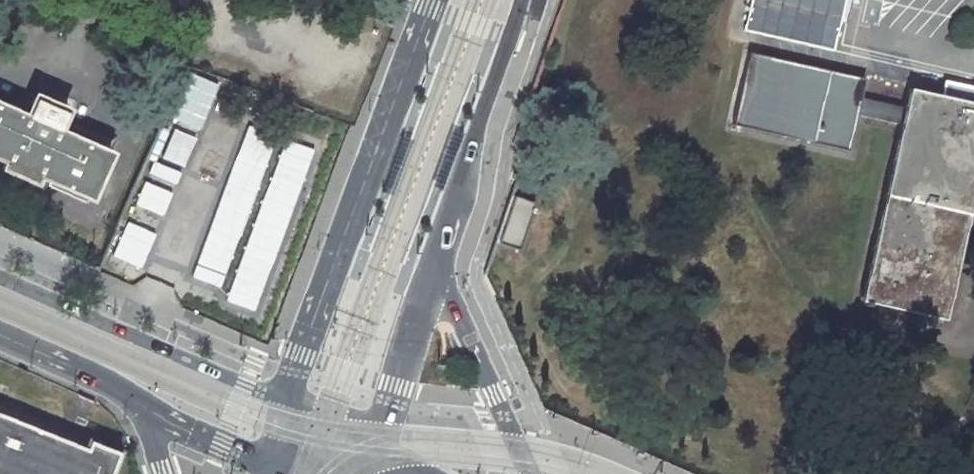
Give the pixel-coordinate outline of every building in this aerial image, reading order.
[(747,31),(835,51),(846,0),(754,0),(747,31)] [(859,302),(943,320),(973,181),(973,104),(942,97),(907,89),(903,107),(859,97),(863,79),(747,53),(731,125),(847,151),(855,115),(899,125),(898,131),(859,302)] [(189,74),(172,116),(201,128),(218,86),(189,74)] [(946,82),(942,97),(973,104),(973,89),(946,82)] [(0,106),(0,160),(5,162),(2,169),(34,183),(37,176),(90,199),(110,155),(57,131),(66,111),(34,96),(25,117),(0,106)] [(247,126),(191,277),(221,289),(277,137),(247,126)] [(172,130),(162,156),(185,165),(195,140),(172,130)] [(284,139),(225,301),(255,311),(314,150),(284,139)] [(181,172),(153,161),(148,173),(176,185),(181,172)] [(143,182),(134,203),(163,215),(172,193),(143,182)] [(532,203),(510,195),(494,242),(517,249),(532,203)] [(126,222),(112,255),(141,267),(154,234),(126,222)] [(126,463),(130,453),(133,448),(128,446),(121,443),(0,395),(0,473),(122,473),(126,463)]
